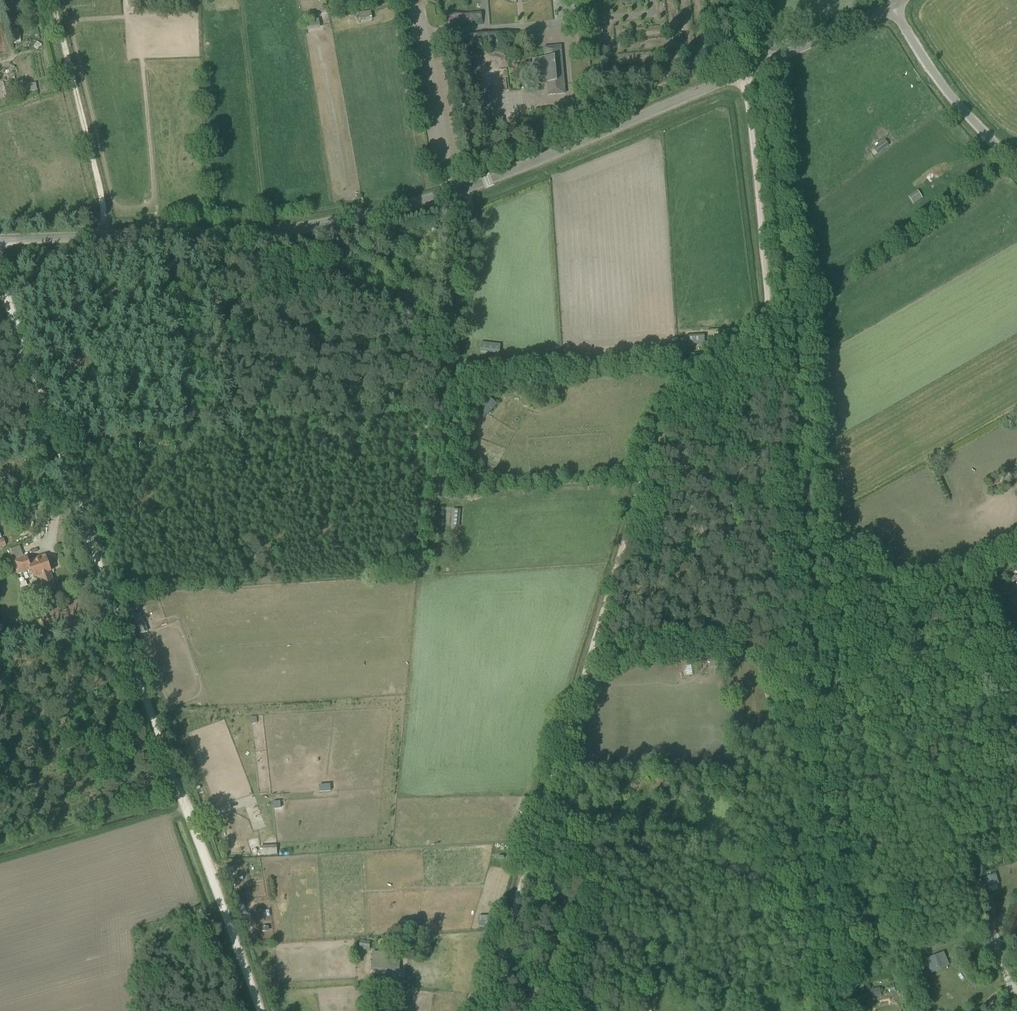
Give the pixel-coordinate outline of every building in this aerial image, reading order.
[(371,11),(358,13),(359,22),(372,20),(371,11)] [(319,19),(305,21),(307,31),(320,28),(319,19)] [(20,39),(18,29),(10,31),(13,41),(20,39)] [(565,94),(560,46),(543,48),(544,58),(532,59),(535,84),(547,83),(548,95),(565,94)] [(882,150),(888,145),(885,141),(874,149),(877,153),(882,150)] [(921,198),(917,192),(909,198),(913,204),(921,198)] [(706,334),(686,335),(687,352),(707,351),(706,334)] [(498,345),(484,343),(482,352),(496,354),(498,345)] [(484,420),(497,405),(490,398),(476,413),(484,420)] [(458,530),(460,510),(452,510),(450,529),(458,530)] [(27,555),(17,559),(12,561),(18,575),(31,570),(34,578),(39,576),(48,599),(59,595),(50,572),(51,572),(45,555),(29,561),(27,555)] [(1015,581),(1012,576),(1002,582),(1005,587),(1015,581)] [(143,624),(138,612),(133,614),(140,633),(146,631),(144,623),(143,624)] [(728,645),(720,647),(721,653),(739,648),(738,642),(728,645)] [(715,651),(708,652),(711,668),(718,667),(715,651)] [(693,676),(690,662),(687,663),(686,656),(681,656),(685,677),(693,676)] [(519,812),(528,814),(530,804),(521,802),(519,812)] [(612,822),(604,821),(603,825),(607,826),(606,834),(610,834),(612,822)] [(273,846),(257,847),(257,854),(273,853),(273,846)] [(994,876),(985,879),(987,886),(996,883),(994,876)] [(234,892),(236,901),(245,899),(242,889),(234,892)] [(557,917),(553,926),(560,929),(561,926),(564,920),(557,917)] [(371,967),(385,969),(399,971),(401,955),(373,951),(371,967)] [(882,997),(880,988),(870,991),(872,999),(882,997)]
